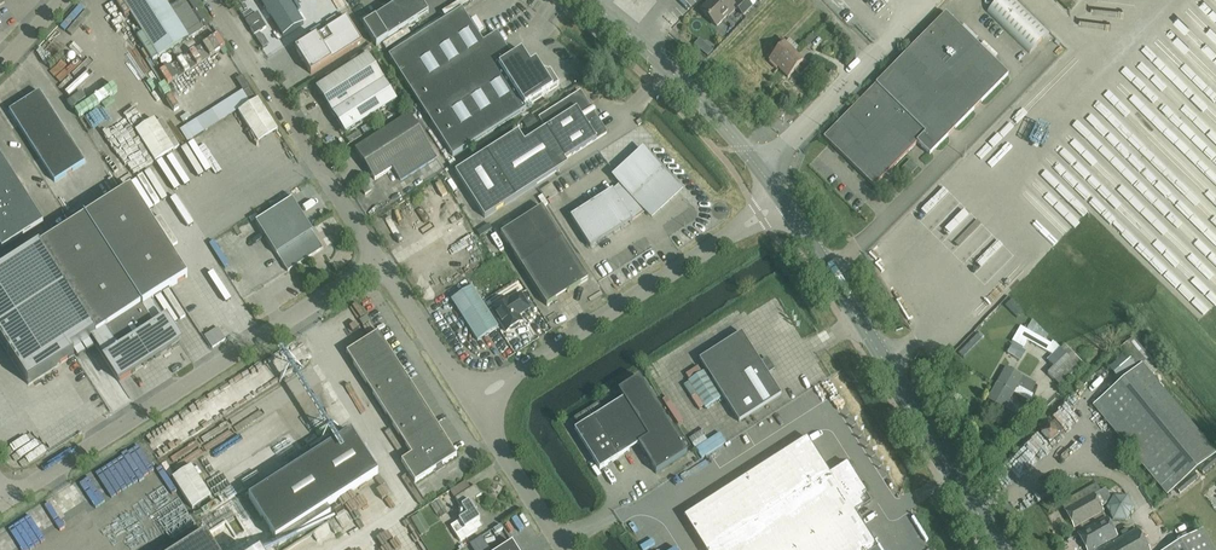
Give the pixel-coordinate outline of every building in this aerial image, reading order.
[(189,38),(165,0),(121,0),(158,57),(189,38)] [(203,30),(184,0),(181,0),(170,7),(190,38),(203,30)] [(283,37),(303,24),(288,0),(259,0),(283,37)] [(375,18),(363,25),(376,46),(428,13),(420,0),(391,0),(395,5),(375,18)] [(700,10),(716,26),(728,15),(729,16),(736,9),(743,16),(752,7),(745,0),(738,0),(733,5),(728,0),(709,0),(710,0),(700,10)] [(987,11),(1030,53),(1049,33),(1014,0),(998,0),(987,11)] [(498,65),(512,56),(497,33),(483,42),(462,9),(388,56),(452,156),(526,109),(525,107),(524,106),(498,65)] [(77,12),(70,18),(78,27),(85,21),(77,12)] [(929,155),(1008,75),(946,14),(824,137),(874,186),(917,143),(929,155)] [(311,74),(362,42),(346,17),(295,49),(311,74)] [(219,42),(214,34),(193,48),(201,61),(218,50),(214,45),(219,42)] [(778,68),(793,53),(784,44),(786,43),(780,37),(770,47),(776,53),(769,59),(778,68)] [(177,57),(183,67),(193,61),(188,51),(177,57)] [(512,57),(512,56),(498,65),(524,106),(525,107),(558,85),(550,71),(544,75),(536,61),(530,65),(521,51),(512,57)] [(793,53),(778,68),(788,77),(794,71),(800,76),(809,66),(804,60),(802,62),(793,53)] [(397,102),(384,81),(368,56),(316,89),(345,135),(397,102)] [(80,118),(114,101),(101,76),(68,94),(80,118)] [(9,111),(54,182),(85,162),(39,91),(9,111)] [(545,128),(531,137),(554,173),(557,171),(551,161),(562,154),(565,159),(606,133),(580,92),(539,118),(545,128)] [(440,164),(428,145),(409,115),(355,149),(374,180),(392,169),(404,188),(440,164)] [(484,218),(554,173),(531,137),(524,142),(518,132),(455,172),(484,218)] [(631,219),(646,210),(651,216),(679,191),(642,152),(615,177),(621,183),(613,190),(612,190),(570,217),(590,248),(632,221),(631,219)] [(4,161),(0,163),(0,185),(14,176),(4,161)] [(14,176),(0,185),(0,200),(3,205),(23,191),(14,176)] [(165,198),(154,178),(150,181),(161,201),(165,198)] [(544,200),(561,190),(554,179),(537,189),(544,200)] [(367,185),(361,189),(365,195),(371,191),(367,185)] [(152,299),(187,276),(130,187),(39,246),(0,271),(0,340),(28,385),(74,355),(72,351),(91,338),(119,382),(180,343),(152,299)] [(33,207),(23,191),(3,205),(12,220),(33,207)] [(287,272),(323,249),(312,232),(313,232),(292,199),(255,222),(276,255),(277,255),(287,272)] [(3,205),(0,206),(0,228),(12,220),(3,205)] [(43,222),(33,207),(12,220),(22,235),(43,222)] [(588,279),(561,238),(542,207),(500,234),(546,306),(588,279)] [(231,238),(225,228),(245,218),(240,210),(226,217),(223,212),(206,221),(199,209),(192,212),(212,248),(231,238)] [(0,228),(0,246),(2,249),(22,235),(12,220),(0,228)] [(451,300),(476,342),(497,329),(472,287),(451,300)] [(522,313),(530,308),(520,294),(509,301),(508,299),(491,309),(506,332),(509,330),(512,330),(514,330),(517,329),(518,326),(519,323),(522,321),(517,314),(521,312),(522,313)] [(909,321),(917,316),(906,298),(898,303),(909,321)] [(370,321),(367,316),(359,320),(363,326),(370,321)] [(1053,367),(1066,355),(1054,343),(1052,345),(1020,327),(1012,342),(1023,348),(1027,340),(1053,355),(1047,361),(1053,367)] [(991,330),(992,338),(1011,337),(1011,329),(991,330)] [(411,455),(401,461),(415,483),(456,456),(378,333),(346,353),(411,455)] [(781,395),(741,333),(700,360),(739,422),(781,395)] [(1093,405),(1102,416),(1168,495),(1175,489),(1180,494),(1198,478),(1194,473),(1215,455),(1151,376),(1159,369),(1133,338),(1120,348),(1125,354),(1110,367),(1119,378),(1134,366),(1136,369),(1093,405)] [(1066,355),(1053,367),(1047,373),(1060,386),(1078,368),(1066,355)] [(1005,367),(996,383),(1013,392),(1017,386),(1030,393),(1035,384),(1016,373),(1017,370),(1013,368),(1012,371),(1005,367)] [(722,396),(704,368),(687,379),(705,407),(722,396)] [(638,445),(669,425),(639,378),(618,391),(623,399),(603,412),(598,404),(573,419),(578,427),(574,430),(599,470),(638,445)] [(1013,392),(996,383),(987,399),(1017,416),(1023,407),(1009,399),(1013,392)] [(669,425),(638,445),(656,473),(687,453),(669,425)] [(700,458),(726,443),(719,430),(705,438),(699,428),(687,435),(700,458)] [(235,431),(204,451),(220,475),(251,455),(235,431)] [(327,507),(377,474),(351,433),(249,498),(279,545),(330,512),(327,507)] [(847,463),(830,474),(806,438),(684,517),(705,549),(875,549),(877,548),(854,512),(872,501),(847,463)] [(11,454),(17,462),(27,454),(21,446),(11,454)] [(1200,470),(1203,474),(1215,464),(1215,456),(1200,470)] [(188,460),(168,474),(191,507),(211,493),(188,460)] [(1103,511),(1101,507),(1108,504),(1102,493),(1101,494),(1095,484),(1060,503),(1074,527),(1103,511)] [(459,520),(459,521),(450,527),(460,542),(477,531),(473,524),(480,519),(474,511),(476,510),(476,508),(476,507),(475,504),(473,500),(481,495),(475,486),(455,499),(460,507),(459,508),(459,510),(459,511),(459,513),(462,518),(459,520)] [(1096,548),(1118,536),(1109,519),(1105,518),(1077,534),(1086,549),(1097,549),(1096,548)] [(1138,529),(1099,549),(1149,549),(1138,529)] [(1202,530),(1165,549),(1213,549),(1202,530)] [(205,533),(179,549),(216,549),(205,533)]
